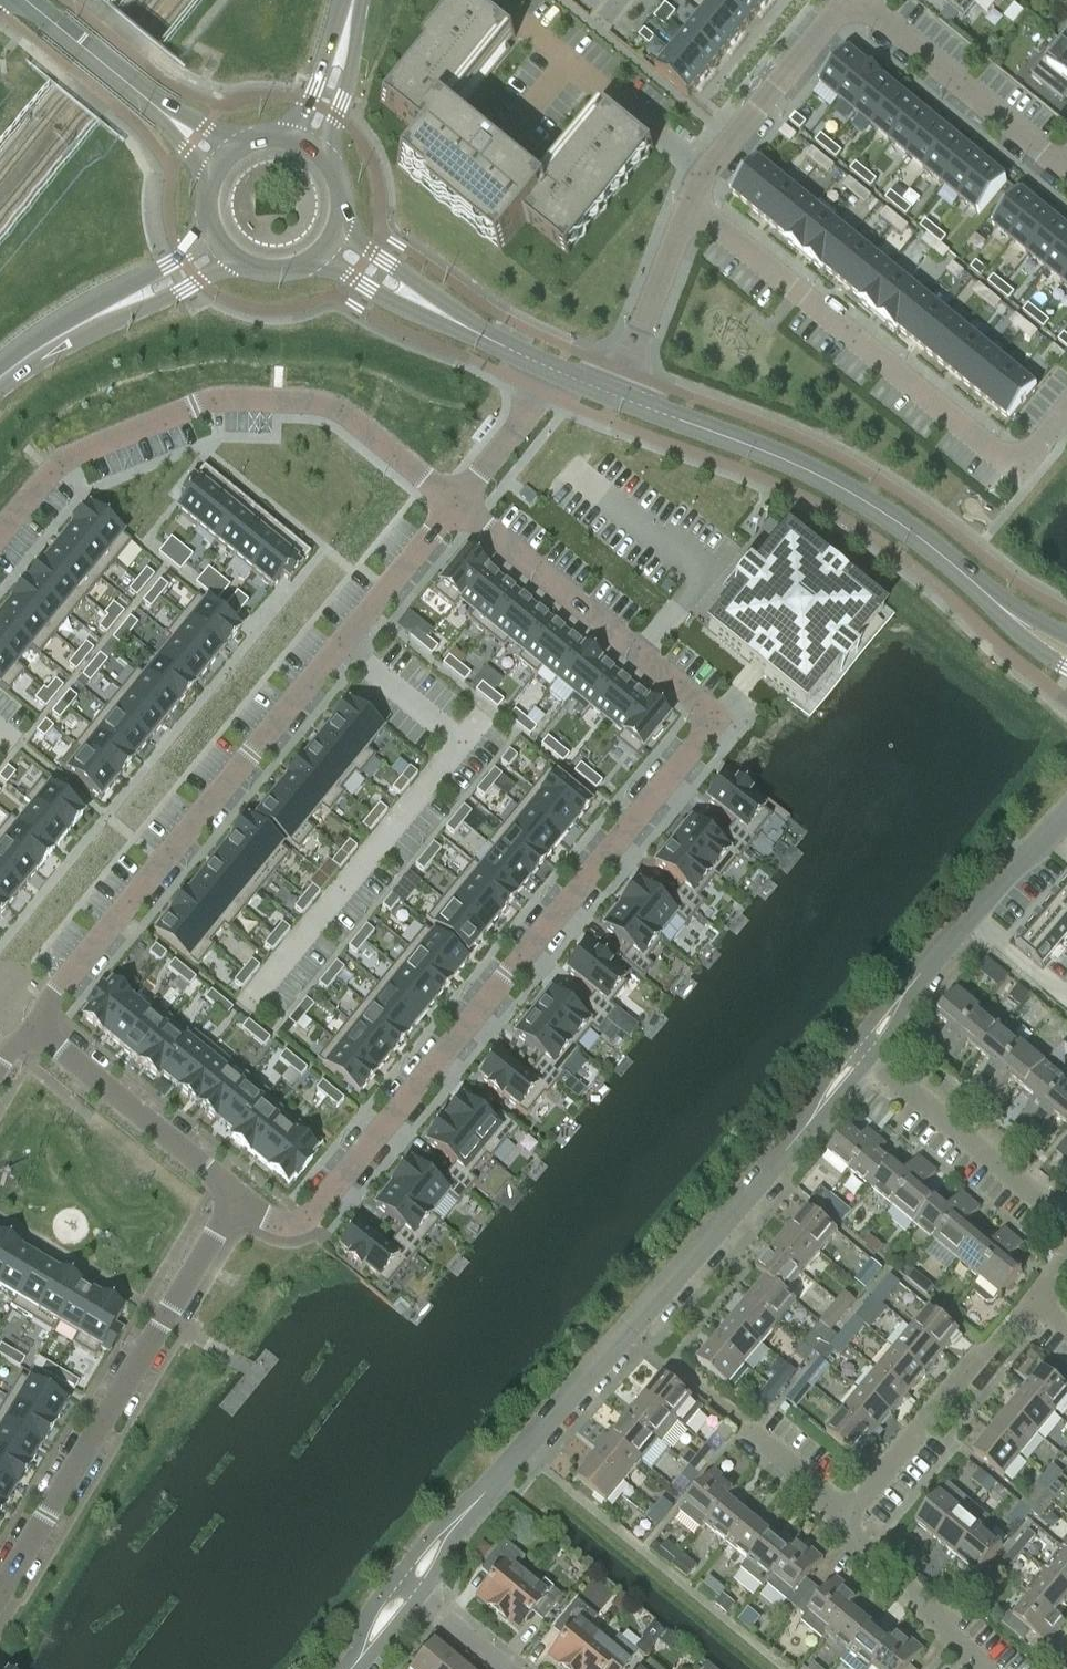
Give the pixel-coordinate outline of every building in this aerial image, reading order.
[(530,224),(552,242),(553,240),(564,249),(647,148),(649,146),(641,140),(640,142),(636,139),(638,137),(634,134),(613,117),(612,119),(608,116),(593,134),(540,199),(505,171),(511,163),(479,138),(474,145),(460,134),(439,116),(507,33),(503,30),(505,28),(497,21),(480,8),(479,10),(475,7),(477,5),(470,0),(469,0),(468,1),(385,102),(396,111),(394,114),(416,132),(419,134),(420,135),(395,165),(501,252),(526,221),(530,224)] [(720,3),(752,27),(766,10),(754,0),(722,0),(720,3)] [(766,10),(774,0),(754,0),(766,10)] [(944,3),(963,19),(978,0),(947,0),(944,3)] [(720,3),(704,21),(737,46),(752,27),(720,3)] [(668,12),(663,18),(673,27),(679,20),(668,12)] [(663,18),(657,26),(667,34),(673,27),(663,18)] [(704,21),(689,39),(722,64),(737,46),(704,21)] [(647,38),(642,44),(652,53),(657,46),(647,38)] [(689,39),(674,58),(706,83),(722,64),(689,39)] [(1031,75),(1063,100),(1066,95),(1066,47),(1059,40),(1031,75)] [(848,54),(821,88),(839,103),(866,69),(848,54)] [(674,58),(659,77),(691,103),(706,83),(674,58)] [(866,69),(839,103),(857,117),(884,83),(866,69)] [(884,83),(857,117),(875,131),(900,98),(884,83)] [(900,98),(875,131),(892,146),(918,112),(900,98)] [(918,112),(892,146),(909,159),(935,126),(918,112)] [(797,120),(791,127),(801,136),(807,128),(797,120)] [(935,126),(909,159),(927,173),(952,140),(935,126)] [(779,134),(790,143),(796,136),(794,134),(785,127),(779,134)] [(819,136),(814,143),(824,151),(830,144),(819,136)] [(952,140),(927,173),(945,187),(971,155),(952,140)] [(841,152),(830,144),(824,151),(836,160),(841,152)] [(823,158),(812,149),(806,156),(817,165),(823,158)] [(971,155),(945,187),(961,203),(988,169),(971,155)] [(817,165),(828,174),(834,167),(823,158),(817,165)] [(777,176),(775,174),(758,160),(731,193),(750,209),(775,179),(777,176)] [(854,166),(849,172),(859,180),(864,174),(854,166)] [(988,169),(961,203),(979,217),(1007,184),(988,169)] [(874,182),(864,174),(859,180),(869,188),(874,182)] [(796,191),(777,176),(775,179),(750,209),(769,224),(775,217),(796,191)] [(860,188),(849,179),(843,187),(854,196),(860,188)] [(854,196),(865,204),(871,197),(860,188),(854,196)] [(784,241),(785,242),(814,206),(796,191),(775,217),(769,224),(775,230),(786,239),(784,241)] [(901,201),(891,193),(885,200),(896,208),(901,201)] [(1020,194),(994,228),(1011,243),(1039,210),(1020,194)] [(913,211),(901,201),(896,208),(907,218),(913,211)] [(785,242),(804,257),(833,221),(814,206),(785,242)] [(897,218),(886,209),(880,217),(891,226),(897,218)] [(1039,210),(1011,243),(1029,257),(1056,224),(1039,210)] [(891,226),(902,235),(908,227),(897,218),(891,226)] [(804,257),(822,272),(851,236),(833,221),(804,257)] [(939,232),(928,223),(924,228),(935,237),(939,232)] [(1029,257),(1047,271),(1066,246),(1066,233),(1056,224),(1029,257)] [(950,241),(939,232),(935,237),(947,246),(950,241)] [(938,244),(928,235),(921,242),(932,251),(938,244)] [(825,270),(843,285),(870,252),(851,236),(822,272),(823,273),(825,270)] [(932,251),(943,260),(949,252),(938,244),(932,251)] [(1047,271),(1064,286),(1066,281),(1066,246),(1047,271)] [(859,302),(888,267),(870,252),(843,285),(860,300),(859,302)] [(946,271),(957,280),(963,273),(953,264),(946,271)] [(976,264),(971,271),(981,279),(987,272),(976,264)] [(859,302),(878,317),(907,282),(888,267),(859,302)] [(1005,289),(995,281),(989,288),(999,297),(1005,289)] [(878,317),(896,332),(925,297),(907,282),(878,317)] [(990,294),(979,285),(973,293),(983,301),(990,294)] [(1015,297),(1005,289),(999,297),(1009,305),(1015,297)] [(983,301),(994,310),(1000,303),(990,294),(983,301)] [(899,331),(917,346),(943,312),(944,312),(925,297),(896,332),(897,333),(899,331)] [(1029,309),(1023,316),(1033,325),(1039,318),(1029,309)] [(935,361),(962,327),(944,312),(943,312),(917,346),(935,361)] [(1027,324),(1016,315),(1010,323),(1020,332),(1027,324)] [(1049,326),(1039,318),(1033,325),(1044,333),(1049,326)] [(1020,332),(1031,341),(1037,333),(1027,324),(1020,332)] [(981,342),(962,327),(935,361),(954,376),(981,342)] [(1058,342),(1066,349),(1066,337),(1064,335),(1058,342)] [(954,376),(972,391),(999,358),(981,342),(954,376)] [(1047,354),(1058,363),(1064,355),(1053,346),(1047,354)] [(972,391),(991,406),(1018,373),(999,358),(972,391)] [(1037,389),(1018,373),(991,406),(1010,422),(1037,389)] [(187,499),(176,512),(196,528),(229,488),(203,468),(182,495),(187,499)] [(229,488),(196,528),(215,543),(247,504),(229,488)] [(247,504),(215,543),(233,558),(266,519),(247,504)] [(87,507),(71,526),(114,561),(130,542),(87,507)] [(266,519),(233,558),(252,573),(284,534),(266,519)] [(71,526),(56,545),(99,580),(114,561),(71,526)] [(284,534),(252,573),(272,589),(282,576),(288,581),(309,554),(284,534)] [(707,630),(775,686),(803,709),(881,613),(786,535),(753,574),(747,569),(733,587),(739,592),(707,630)] [(170,539),(164,546),(175,555),(181,547),(170,539)] [(56,545),(41,563),(84,599),(99,580),(56,545)] [(164,546),(158,554),(169,562),(175,555),(164,546)] [(181,547),(175,555),(185,563),(192,556),(181,547)] [(466,551),(433,592),(452,608),(486,567),(486,566),(466,551)] [(175,555),(169,562),(179,571),(185,563),(175,555)] [(41,563),(26,582),(69,617),(84,599),(41,563)] [(486,567),(452,608),(453,608),(458,602),(472,613),(467,620),(469,621),(502,580),(486,567)] [(146,569),(137,580),(145,586),(154,575),(146,569)] [(207,569),(201,576),(212,585),(218,578),(207,569)] [(201,576),(195,584),(206,593),(212,585),(201,576)] [(218,578),(212,585),(222,594),(229,586),(218,578)] [(137,580),(128,591),(136,597),(145,586),(137,580)] [(502,580),(469,621),(471,623),(485,635),(519,593),(504,582),(502,580)] [(159,581),(151,591),(158,598),(167,587),(159,581)] [(26,582),(11,600),(54,636),(69,617),(26,582)] [(212,585),(206,593),(216,601),(222,594),(212,585)] [(151,591),(142,602),(150,608),(158,598),(151,591)] [(237,593),(230,600),(241,609),(247,602),(237,593)] [(519,593),(485,635),(489,638),(501,648),(535,607),(523,597),(519,593)] [(197,596),(181,616),(223,650),(239,630),(197,596)] [(0,614),(0,622),(39,654),(54,636),(11,600),(0,614)] [(230,600),(224,608),(235,617),(241,609),(230,600)] [(113,603),(103,615),(107,617),(115,623),(123,612),(113,603)] [(535,607),(501,648),(502,649),(507,642),(513,647),(521,654),(517,660),(518,661),(551,620),(541,612),(535,607)] [(181,616),(165,635),(169,639),(170,638),(207,668),(223,650),(181,616)] [(107,617),(98,628),(106,634),(115,623),(107,617)] [(129,618),(120,629),(128,635),(137,624),(129,618)] [(551,620),(518,661),(526,668),(534,674),(567,633),(560,627),(551,620)] [(24,673),(25,672),(18,666),(31,650),(38,655),(39,654),(0,622),(0,653),(24,673)] [(120,629),(112,639),(119,645),(128,635),(120,629)] [(416,630),(409,638),(421,647),(427,639),(416,630)] [(567,633),(534,674),(535,675),(540,669),(550,677),(555,681),(584,646),(578,642),(567,633)] [(169,639),(154,657),(157,660),(158,659),(192,687),(207,668),(170,638),(169,639)] [(427,639),(421,647),(431,655),(437,647),(427,639)] [(85,643),(76,654),(84,660),(93,649),(85,643)] [(584,646),(555,681),(568,692),(573,696),(601,661),(597,657),(584,646)] [(8,692),(24,673),(0,653),(0,686),(8,692)] [(76,654),(67,665),(75,671),(84,660),(76,654)] [(99,655),(90,666),(98,672),(106,661),(99,655)] [(448,656),(442,664),(453,674),(460,666),(448,656)] [(144,677),(143,678),(177,705),(192,687),(158,659),(157,660),(144,677)] [(601,661),(573,696),(587,707),(589,709),(618,674),(615,672),(601,661)] [(90,666),(81,676),(89,682),(98,672),(90,666)] [(460,666),(453,674),(463,682),(470,674),(460,666)] [(136,670),(120,690),(162,724),(177,705),(143,678),(144,677),(136,670)] [(618,674),(589,709),(605,722),(606,723),(634,688),(618,674)] [(55,680),(46,691),(54,697),(63,686),(55,680)] [(481,683),(474,691),(485,700),(492,692),(481,683)] [(43,688),(34,699),(45,709),(54,697),(46,691),(43,688)] [(634,688),(606,723),(621,735),(615,741),(617,742),(651,701),(634,688)] [(120,690),(105,708),(147,742),(162,724),(120,690)] [(69,692),(60,703),(67,709),(76,698),(69,692)] [(492,692),(485,700),(496,709),(502,701),(492,692)] [(651,701),(617,742),(635,757),(669,716),(652,703),(651,701)] [(60,703),(51,713),(59,719),(67,709),(60,703)] [(348,704),(332,723),(366,751),(367,750),(382,731),(348,704)] [(105,708),(90,727),(132,761),(147,742),(105,708)] [(514,710),(507,718),(518,727),(524,719),(514,710)] [(524,719),(518,727),(523,731),(529,736),(536,728),(524,719)] [(45,721),(36,732),(44,738),(52,727),(45,721)] [(332,723),(317,742),(355,773),(354,773),(358,777),(375,757),(367,750),(366,751),(332,723)] [(90,727),(75,745),(117,779),(132,761),(90,727)] [(547,737),(540,745),(552,755),(559,747),(547,737)] [(317,742),(302,760),(340,791),(340,790),(354,773),(355,773),(317,742)] [(75,745),(59,765),(101,799),(117,779),(75,745)] [(559,747),(552,755),(562,763),(568,755),(559,747)] [(508,751),(499,762),(507,768),(516,757),(508,751)] [(302,760),(287,779),(320,806),(320,807),(328,814),(344,794),(340,790),(340,791),(302,760)] [(580,764),(573,772),(585,782),(592,774),(580,764)] [(5,785),(15,774),(7,767),(0,775),(0,780),(5,785)] [(409,768),(400,779),(408,785),(417,774),(409,768)] [(493,769),(484,780),(492,787),(501,776),(493,769)] [(548,769),(532,789),(574,823),(590,803),(548,769)] [(592,774),(585,782),(595,790),(601,782),(592,774)] [(287,779),(272,797),(305,825),(306,824),(320,807),(320,806),(287,779)] [(400,779),(391,790),(399,796),(408,785),(400,779)] [(724,779),(706,801),(733,823),(725,834),(746,851),(755,841),(749,837),(767,815),(747,798),(749,795),(735,784),(733,786),(724,779)] [(41,780),(24,800),(68,836),(84,816),(41,780)] [(484,780),(475,791),(483,798),(492,787),(484,780)] [(532,789),(517,807),(559,841),(574,823),(532,789)] [(272,797),(256,817),(298,851),(314,831),(306,824),(305,825),(272,797)] [(10,817),(9,818),(52,854),(68,836),(24,800),(23,801),(30,807),(17,823),(10,817)] [(378,805),(370,816),(377,822),(386,811),(378,805)] [(463,806),(454,817),(462,824),(471,813),(463,806)] [(517,807),(502,826),(543,860),(559,841),(517,807)] [(370,816),(361,826),(368,833),(377,822),(370,816)] [(454,817),(445,828),(453,835),(462,824),(454,817)] [(0,829),(0,842),(37,872),(52,854),(9,818),(0,829)] [(247,820),(231,839),(273,874),(289,854),(247,820)] [(682,822),(670,836),(674,840),(672,843),(711,875),(718,881),(734,861),(737,862),(746,851),(725,834),(717,844),(689,821),(686,826),(682,822)] [(502,826),(486,845),(494,852),(495,851),(528,878),(543,860),(502,826)] [(231,839),(216,858),(258,892),(273,874),(231,839)] [(22,891),(37,872),(0,842),(0,873),(22,891)] [(348,842),(339,852),(347,859),(356,848),(348,842)] [(672,843),(654,864),(682,887),(673,897),(694,914),(704,903),(694,895),(711,875),(672,843)] [(432,844),(423,855),(431,861),(440,850),(432,844)] [(480,869),(513,897),(528,878),(495,851),(494,852),(480,869)] [(339,852),(330,863),(338,870),(347,859),(339,852)] [(423,855),(414,865),(422,872),(431,861),(423,855)] [(216,858),(201,876),(243,911),(258,892),(216,858)] [(472,862),(456,881),(498,915),(513,897),(480,869),(472,862)] [(6,909),(22,891),(0,873),(0,904),(6,909)] [(201,876),(186,895),(224,926),(223,927),(227,930),(243,911),(201,876)] [(456,881),(441,900),(483,934),(498,915),(456,881)] [(399,885),(390,895),(398,902),(407,891),(399,885)] [(637,885),(620,906),(659,938),(660,937),(669,944),(684,925),(685,926),(694,914),(673,897),(665,907),(637,885)] [(311,886),(303,897),(310,904),(319,893),(311,886)] [(1014,948),(1040,969),(1066,937),(1066,886),(1014,948)] [(186,895),(171,913),(209,944),(209,943),(223,927),(224,926),(186,895)] [(390,895),(381,906),(389,913),(398,902),(390,895)] [(303,897),(294,908),(301,915),(310,904),(303,897)] [(441,900),(425,919),(467,953),(483,934),(441,900)] [(613,906),(602,920),(606,923),(602,928),(630,950),(620,961),(642,978),(652,966),(643,958),(659,938),(620,906),(617,910),(613,906)] [(171,913),(155,933),(197,967),(213,947),(209,943),(209,944),(171,913)] [(281,923),(272,934),(280,941),(289,930),(281,923)] [(365,926),(356,936),(364,943),(373,932),(365,926)] [(424,928),(408,947),(450,981),(465,962),(424,928)] [(272,934),(263,945),(271,952),(280,941),(272,934)] [(356,936),(347,947),(355,954),(364,943),(356,936)] [(155,946),(148,953),(159,962),(166,954),(155,946)] [(408,947),(393,965),(435,999),(450,981),(408,947)] [(584,950),(566,972),(593,994),(585,1005),(606,1022),(616,1011),(606,1003),(623,982),(607,968),(609,966),(595,955),(593,957),(584,950)] [(173,961),(167,969),(178,978),(184,970),(173,961)] [(251,961),(242,971),(250,978),(259,967),(251,961)] [(335,962),(326,973),(334,980),(343,969),(335,962)] [(393,965),(378,984),(420,1018),(435,999),(393,965)] [(184,970),(178,978),(188,987),(195,979),(184,970)] [(242,971),(233,982),(241,989),(250,978),(242,971)] [(326,973),(317,984),(325,991),(334,980),(326,973)] [(88,1010),(82,1017),(102,1033),(133,995),(113,979),(104,990),(103,988),(86,1009),(88,1010)] [(378,984),(363,1002),(404,1036),(420,1018),(378,984)] [(210,991),(204,999),(215,1008),(221,1000),(210,991)] [(945,1052),(979,1011),(957,992),(936,1017),(949,1028),(935,1044),(945,1052)] [(549,993),(532,1014),(571,1046),(588,1026),(597,1033),(606,1022),(585,1005),(577,1015),(549,993)] [(133,995),(102,1033),(121,1048),(152,1010),(150,1009),(133,995)] [(305,999),(296,1010),(304,1017),(313,1006),(305,999)] [(221,1000),(215,1008),(226,1017),(232,1009),(221,1000)] [(363,1002),(348,1021),(389,1055),(404,1036),(363,1002)] [(152,1010),(121,1048),(139,1063),(173,1022),(154,1005),(150,1009),(152,1010)] [(296,1010),(287,1021),(295,1028),(304,1017),(296,1010)] [(1001,1029),(979,1011),(945,1052),(953,1060),(967,1043),(980,1054),(1001,1029)] [(525,1014),(514,1028),(518,1031),(514,1035),(542,1058),(533,1068),(555,1086),(564,1074),(554,1067),(571,1046),(532,1014),(529,1017),(525,1014)] [(247,1021),(241,1029),(252,1038),(258,1030),(247,1021)] [(348,1021),(332,1040),(374,1074),(389,1055),(348,1021)] [(173,1022),(139,1063),(158,1079),(161,1075),(192,1037),(190,1036),(173,1022)] [(1023,1047),(1001,1029),(980,1054),(992,1064),(978,1080),(988,1088),(1023,1047)] [(258,1030),(252,1038),(263,1047),(269,1039),(258,1030)] [(192,1037),(161,1075),(179,1090),(213,1048),(193,1032),(190,1036),(192,1037)] [(332,1040),(317,1058),(359,1092),(374,1074),(332,1040)] [(1044,1064),(1023,1047),(988,1088),(997,1096),(1010,1079),(1023,1090),(1044,1064)] [(213,1048),(179,1090),(197,1105),(224,1071),(226,1072),(232,1064),(213,1048)] [(284,1052),(278,1059),(289,1068),(295,1061),(284,1052)] [(497,1056),(479,1078),(488,1086),(486,1088),(500,1099),(502,1097),(525,1116),(543,1095),(545,1097),(555,1086),(533,1068),(525,1078),(497,1056)] [(295,1061),(289,1068),(300,1077),(306,1069),(295,1061)] [(1066,1082),(1044,1064),(1023,1090),(1035,1100),(1021,1116),(1031,1124),(1066,1082)] [(224,1071),(197,1105),(216,1120),(243,1087),(226,1072),(224,1071)] [(321,1082),(315,1090),(325,1099),(332,1091),(321,1082)] [(1031,1124),(1040,1132),(1054,1116),(1066,1127),(1066,1126),(1066,1083),(1066,1082),(1031,1124)] [(243,1087),(216,1120),(233,1135),(235,1136),(262,1102),(261,1101),(243,1087)] [(989,1105),(997,1096),(988,1088),(980,1097),(989,1105)] [(332,1091),(325,1099),(336,1108),(343,1100),(332,1091)] [(233,1135),(230,1138),(249,1153),(283,1112),(265,1096),(261,1101),(262,1102),(235,1136),(233,1135)] [(461,1100),(444,1122),(482,1153),(481,1153),(489,1160),(506,1139),(509,1141),(519,1129),(498,1112),(488,1123),(461,1100)] [(283,1112),(249,1153),(267,1168),(302,1127),(283,1112)] [(444,1122),(426,1143),(454,1166),(445,1176),(466,1193),(476,1182),(465,1173),(481,1153),(482,1153),(444,1122)] [(302,1127),(267,1168),(287,1185),(293,1178),(295,1180),(311,1159),(310,1158),(321,1143),(302,1127)] [(849,1171),(876,1139),(866,1131),(861,1138),(847,1127),(826,1152),(849,1171)] [(849,1171),(870,1189),(891,1164),(879,1154),(884,1147),(876,1139),(849,1171)] [(1063,1142),(1055,1151),(1065,1160),(1066,1158),(1066,1145),(1063,1142)] [(870,1189),(892,1207),(927,1165),(918,1158),(904,1175),(891,1164),(870,1189)] [(409,1164),(392,1185),(430,1216),(446,1196),(457,1204),(466,1193),(445,1176),(437,1186),(409,1164)] [(892,1207),(914,1225),(934,1200),(922,1190),(936,1173),(927,1165),(892,1207)] [(392,1185),(374,1206),(402,1229),(393,1239),(414,1257),(424,1245),(421,1243),(438,1222),(430,1216),(392,1185)] [(821,1205),(829,1194),(821,1187),(812,1197),(821,1205)] [(829,1194),(821,1205),(830,1212),(839,1202),(829,1194)] [(914,1225),(935,1243),(970,1201),(961,1194),(947,1210),(934,1200),(914,1225)] [(935,1243),(957,1261),(978,1236),(965,1226),(979,1209),(970,1201),(935,1243)] [(790,1229),(820,1254),(838,1233),(808,1208),(790,1229)] [(358,1227),(339,1249),(349,1257),(346,1259),(360,1270),(362,1267),(385,1287),(403,1266),(405,1268),(414,1257),(393,1239),(385,1249),(358,1227)] [(803,1274),(820,1254),(790,1229),(773,1250),(803,1274)] [(957,1261),(978,1279),(1013,1237),(1003,1229),(989,1246),(978,1236),(957,1261)] [(1013,1237),(978,1279),(980,1281),(974,1288),(973,1294),(985,1304),(991,1304),(998,1296),(1000,1297),(1021,1273),(1008,1262),(1022,1245),(1013,1237)] [(19,1249),(0,1238),(0,1282),(19,1249)] [(10,1307),(15,1298),(16,1299),(39,1261),(19,1249),(0,1282),(0,1301),(10,1307)] [(773,1250),(756,1270),(796,1304),(797,1303),(786,1294),(803,1274),(773,1250)] [(16,1299),(15,1298),(10,1307),(30,1319),(58,1272),(39,1261),(16,1299)] [(873,1279),(881,1270),(871,1262),(863,1271),(873,1279)] [(749,1300),(779,1325),(796,1304),(756,1270),(755,1271),(766,1280),(749,1300)] [(905,1278),(926,1296),(933,1287),(912,1270),(905,1278)] [(58,1272),(30,1319),(53,1333),(58,1324),(57,1324),(80,1285),(58,1272)] [(872,1297),(881,1304),(899,1283),(890,1276),(872,1297)] [(80,1285),(57,1324),(58,1324),(76,1335),(77,1336),(100,1298),(80,1285)] [(837,1302),(847,1311),(854,1302),(844,1294),(837,1302)] [(881,1304),(872,1297),(864,1306),(874,1314),(881,1304)] [(76,1335),(71,1343),(94,1357),(100,1348),(107,1353),(121,1330),(113,1325),(122,1311),(100,1298),(77,1336),(76,1335)] [(761,1345),(779,1325),(749,1300),(732,1321),(761,1345)] [(847,1311),(837,1302),(820,1323),(830,1331),(847,1311)] [(912,1330),(941,1354),(958,1333),(929,1309),(912,1330)] [(744,1366),(761,1345),(732,1321),(715,1341),(744,1366)] [(802,1344),(812,1352),(830,1331),(820,1323),(802,1344)] [(837,1338),(847,1346),(855,1336),(845,1328),(837,1338)] [(924,1375),(941,1354),(912,1330),(895,1350),(924,1375)] [(847,1346),(837,1338),(829,1347),(839,1356),(847,1346)] [(744,1366),(715,1341),(697,1362),(727,1387),(744,1366)] [(812,1352),(802,1344),(794,1354),(804,1362),(812,1352)] [(0,1345),(0,1356),(7,1361),(12,1352),(0,1345)] [(907,1395),(924,1375),(895,1350),(878,1371),(907,1395)] [(12,1352),(7,1361),(19,1368),(24,1359),(12,1352)] [(46,1362),(40,1371),(52,1378),(58,1369),(46,1362)] [(768,1386),(778,1394),(796,1372),(786,1364),(768,1386)] [(58,1369),(52,1378),(73,1391),(79,1382),(58,1369)] [(803,1379),(813,1387),(821,1377),(811,1369),(803,1379)] [(1054,1415),(1066,1400),(1066,1390),(1042,1370),(1025,1391),(1054,1415)] [(890,1416),(907,1395),(878,1371),(860,1392),(890,1416)] [(20,1376),(7,1397),(54,1425),(66,1404),(24,1379),(20,1376)] [(645,1397),(678,1424),(685,1429),(702,1408),(663,1376),(645,1397)] [(813,1387),(803,1379),(795,1389),(805,1397),(813,1387)] [(778,1394),(768,1386),(750,1407),(760,1415),(770,1403),(778,1394)] [(1037,1436),(1054,1415),(1025,1391),(1008,1412),(1037,1436)] [(872,1437),(890,1416),(860,1392),(843,1412),(872,1437)] [(0,1409),(0,1421),(41,1446),(54,1425),(7,1397),(0,1409)] [(645,1397),(629,1417),(658,1441),(662,1444),(678,1424),(645,1397)] [(786,1414),(790,1409),(785,1404),(780,1410),(786,1414)] [(872,1437),(843,1412),(826,1434),(855,1458),(872,1437)] [(1020,1456),(1037,1436),(1008,1412),(991,1432),(1020,1456)] [(629,1417),(611,1438),(641,1462),(658,1441),(629,1417)] [(29,1466),(41,1446),(0,1421),(0,1449),(29,1466)] [(725,1443),(726,1442),(733,1433),(723,1425),(715,1435),(725,1443)] [(1020,1456),(991,1432),(974,1453),(1003,1477),(1020,1456)] [(624,1483),(641,1462),(611,1438),(594,1459),(624,1483)] [(16,1487),(29,1466),(0,1449),(0,1478),(16,1487)] [(689,1467),(699,1475),(707,1465),(686,1449),(678,1458),(689,1467)] [(624,1483),(594,1459),(577,1480),(606,1504),(624,1483)] [(1044,1476),(1055,1484),(1056,1482),(1063,1474),(1053,1466),(1044,1476)] [(699,1475),(689,1467),(681,1476),(691,1485),(699,1475)] [(701,1530),(704,1527),(703,1527),(736,1488),(714,1470),(679,1512),(701,1530)] [(981,1488),(989,1479),(979,1471),(971,1480),(981,1488)] [(1055,1484),(1044,1476),(1037,1485),(1047,1493),(1055,1484)] [(4,1508),(16,1487),(0,1478),(0,1506),(4,1508)] [(989,1479),(981,1488),(990,1496),(998,1486),(989,1479)] [(1044,1497),(1051,1503),(1063,1488),(1056,1482),(1055,1484),(1047,1493),(1047,1494),(1044,1497)] [(936,1541),(960,1512),(969,1502),(948,1484),(939,1495),(915,1524),(936,1541)] [(704,1527),(725,1545),(749,1515),(729,1498),(737,1488),(736,1488),(703,1527),(704,1527)] [(1051,1503),(1044,1497),(1031,1512),(1038,1518),(1051,1503)] [(654,1509),(664,1517),(672,1507),(662,1499),(654,1509)] [(1022,1523),(1027,1518),(1031,1512),(1020,1504),(1012,1515),(1022,1523)] [(664,1517),(654,1509),(646,1519),(656,1527),(664,1517)] [(936,1541),(956,1559),(981,1529),(960,1512),(936,1541)] [(771,1534),(749,1515),(725,1545),(746,1563),(771,1534)] [(981,1529),(956,1559),(978,1576),(1002,1547),(981,1529)] [(1015,1546),(1022,1552),(1035,1537),(1027,1531),(1015,1546)] [(771,1534),(746,1563),(740,1570),(761,1588),(765,1584),(800,1541),(792,1551),(771,1534)] [(481,1540),(473,1549),(483,1557),(491,1547),(481,1540)] [(496,1614),(526,1578),(515,1569),(524,1558),(504,1541),(483,1566),(494,1575),(476,1597),(496,1614)] [(675,1561),(681,1554),(666,1541),(660,1549),(675,1561)] [(796,1609),(814,1587),(806,1580),(823,1560),(800,1541),(765,1584),(796,1609)] [(1022,1552),(1015,1546),(1002,1561),(1010,1568),(1022,1552)] [(1045,1571),(1066,1589),(1066,1553),(1062,1549),(1045,1571)] [(687,1579),(690,1574),(697,1567),(681,1554),(675,1561),(671,1566),(687,1579)] [(1027,1592),(1065,1624),(1066,1624),(1056,1616),(1066,1603),(1066,1589),(1045,1571),(1027,1592)] [(718,1597),(724,1590),(709,1577),(703,1584),(718,1597)] [(526,1578),(496,1614),(517,1631),(535,1610),(544,1617),(561,1597),(543,1581),(538,1588),(526,1578)] [(825,1635),(857,1596),(836,1578),(823,1594),(814,1587),(796,1609),(805,1617),(801,1623),(821,1640),(825,1635)] [(1065,1624),(1027,1592),(1026,1593),(1030,1596),(1013,1617),(1009,1614),(1001,1623),(1023,1641),(1031,1632),(1047,1646),(1065,1624)] [(619,1594),(611,1604),(618,1611),(627,1601),(619,1594)] [(825,1635),(847,1653),(871,1624),(851,1607),(858,1597),(857,1596),(825,1635)] [(597,1638),(586,1629),(596,1618),(576,1601),(554,1627),(565,1635),(547,1656),(563,1668),(571,1668),(597,1638)] [(738,1620),(750,1630),(761,1618),(748,1608),(738,1620)] [(901,1632),(900,1632),(892,1641),(871,1624),(847,1653),(840,1662),(848,1668),(870,1668),(901,1632)] [(870,1668),(872,1667),(874,1668),(912,1668),(909,1667),(923,1651),(901,1632),(870,1668)] [(571,1668),(623,1668),(637,1652),(617,1635),(608,1646),(597,1638),(571,1668)] [(451,1658),(433,1643),(411,1668),(442,1668),(451,1658)] [(451,1658),(442,1668),(464,1668),(451,1658)]
